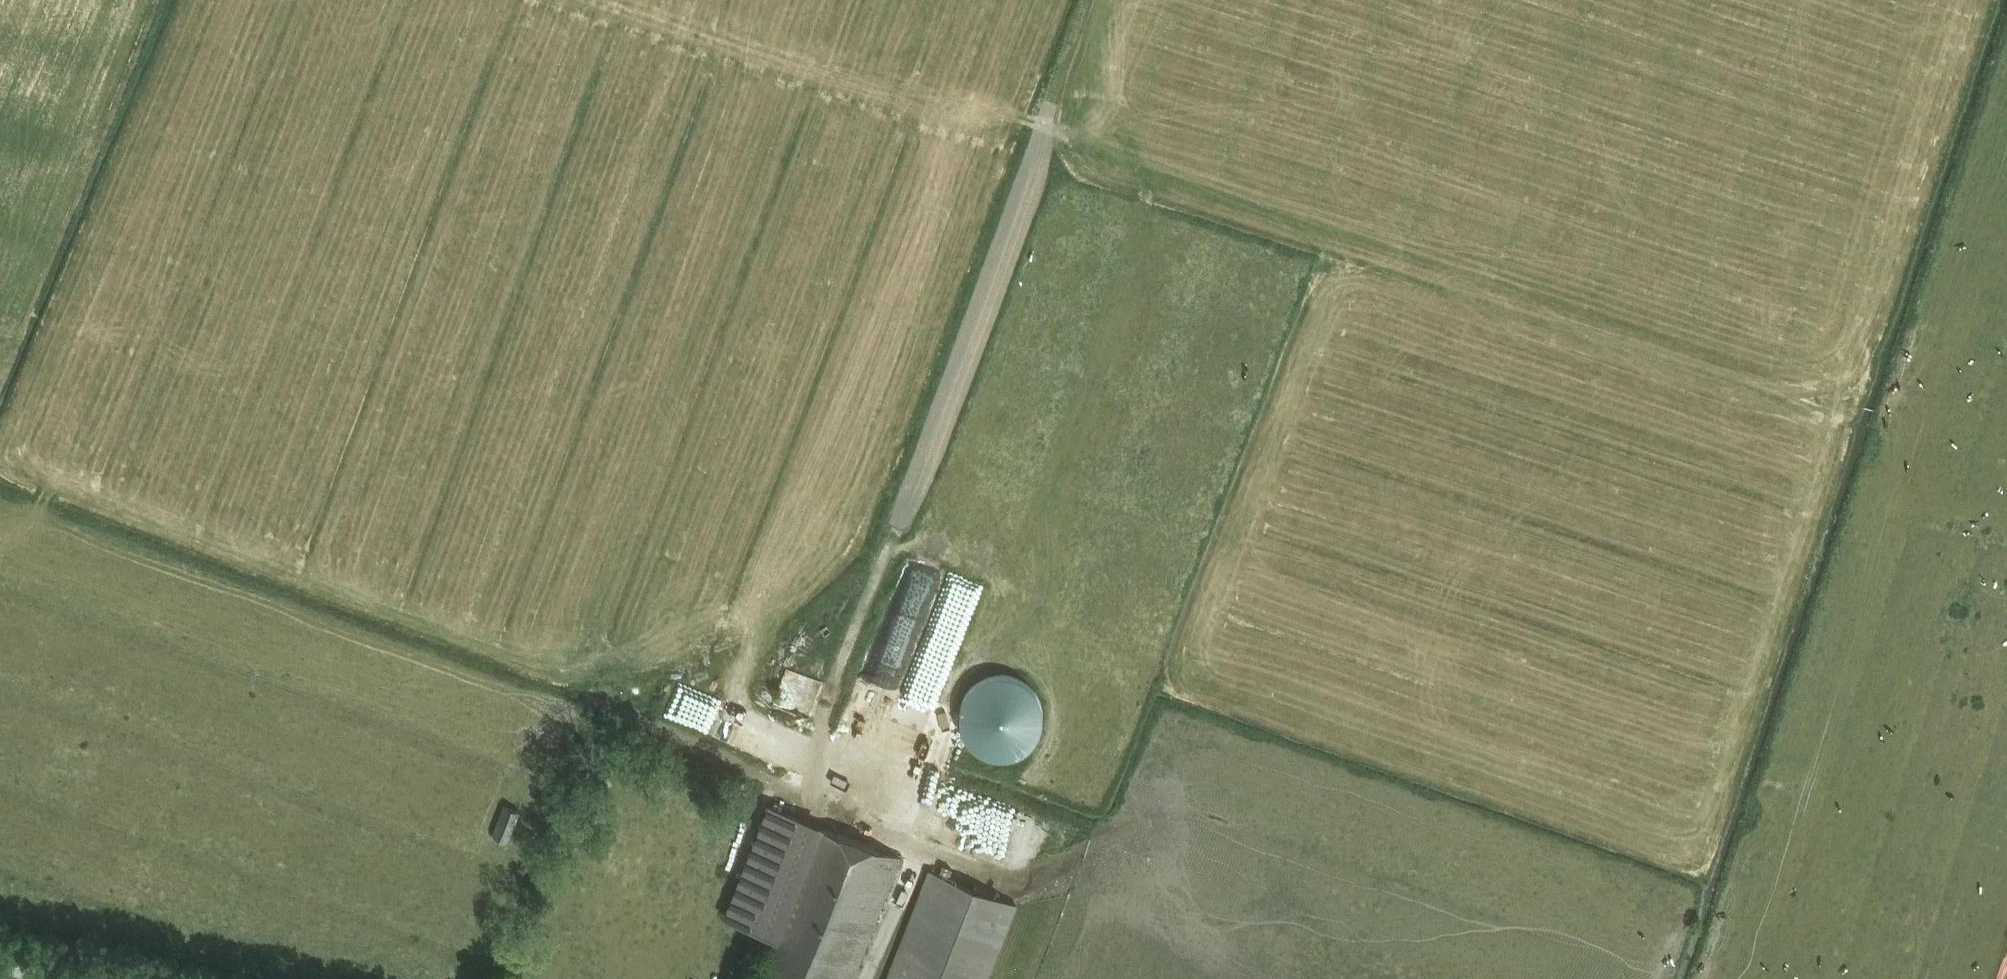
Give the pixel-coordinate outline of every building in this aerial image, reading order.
[(776,701),(812,716),(828,681),(792,665),(776,701)] [(918,752),(942,686),(920,678),(897,744),(918,752)] [(687,682),(675,718),(705,728),(717,692),(687,682)] [(922,807),(981,837),(997,804),(939,775),(922,807)] [(505,804),(494,834),(512,841),(523,810),(505,804)] [(793,814),(751,928),(776,937),(760,978),(852,978),(898,853),(793,814)] [(884,978),(983,978),(1010,899),(922,869),(884,978)]
